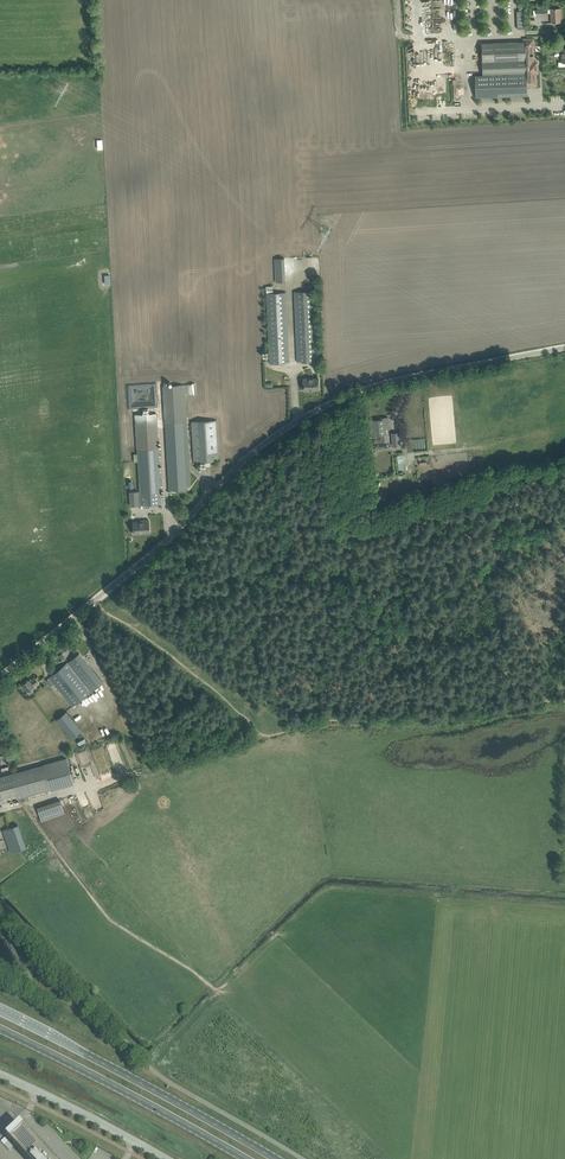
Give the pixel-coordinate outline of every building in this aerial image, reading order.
[(548,11),(551,11),(551,23),(561,22),(560,8),(548,9),(548,8),(546,8),(546,6),(543,6),(543,4),(537,5),(537,8),(537,10),(534,10),(534,16),(537,15),(537,16),(548,16),(548,11)] [(525,10),(517,10),(518,29),(526,28),(525,10)] [(524,38),(524,41),(482,43),(483,75),(476,75),(477,97),(528,95),(528,86),(538,86),(537,73),(539,73),(539,60),(535,60),(534,38),(524,38)] [(275,283),(286,283),(285,259),(274,259),(275,283)] [(307,291),(294,292),(297,362),(317,361),(317,360),(321,360),(321,350),(316,351),(313,290),(313,285),(306,285),(307,291)] [(266,286),(267,294),(266,294),(269,364),(289,363),(286,292),(274,293),(274,290),(273,290),(273,286),(266,286)] [(319,378),(303,379),(304,390),(319,389),(319,378)] [(163,386),(169,490),(188,489),(182,385),(163,386)] [(143,414),(135,414),(137,439),(137,450),(140,499),(140,505),(161,504),(161,498),(158,448),(157,437),(156,413),(148,414),(148,411),(147,411),(147,410),(143,411),(143,414)] [(379,418),(380,419),(370,420),(371,430),(370,430),(371,436),(389,434),(388,425),(389,424),(388,417),(379,418)] [(191,421),(194,462),(218,460),(216,420),(191,421)] [(400,432),(391,433),(392,446),(401,445),(400,432)] [(149,521),(133,522),(134,533),(139,533),(139,532),(144,531),(144,533),(149,532),(149,521)] [(46,680),(54,691),(58,688),(72,706),(103,682),(79,653),(46,680)] [(22,684),(26,688),(28,691),(27,691),(29,693),(30,694),(33,691),(33,690),(31,687),(34,685),(38,682),(34,678),(30,681),(28,679),(22,684)] [(66,712),(57,720),(73,740),(82,732),(66,712)] [(3,751),(4,751),(11,768),(15,766),(8,749),(0,730),(0,745),(3,751)] [(83,742),(86,740),(85,738),(78,742),(81,747),(85,744),(83,742)] [(18,798),(50,790),(61,787),(74,784),(67,757),(54,761),(43,764),(16,772),(0,776),(0,803),(18,798)] [(42,820),(66,814),(63,800),(39,806),(42,820)] [(2,831),(10,854),(26,848),(18,825),(2,831)] [(5,1135),(27,1158),(52,1158),(47,1153),(18,1123),(5,1135)]
